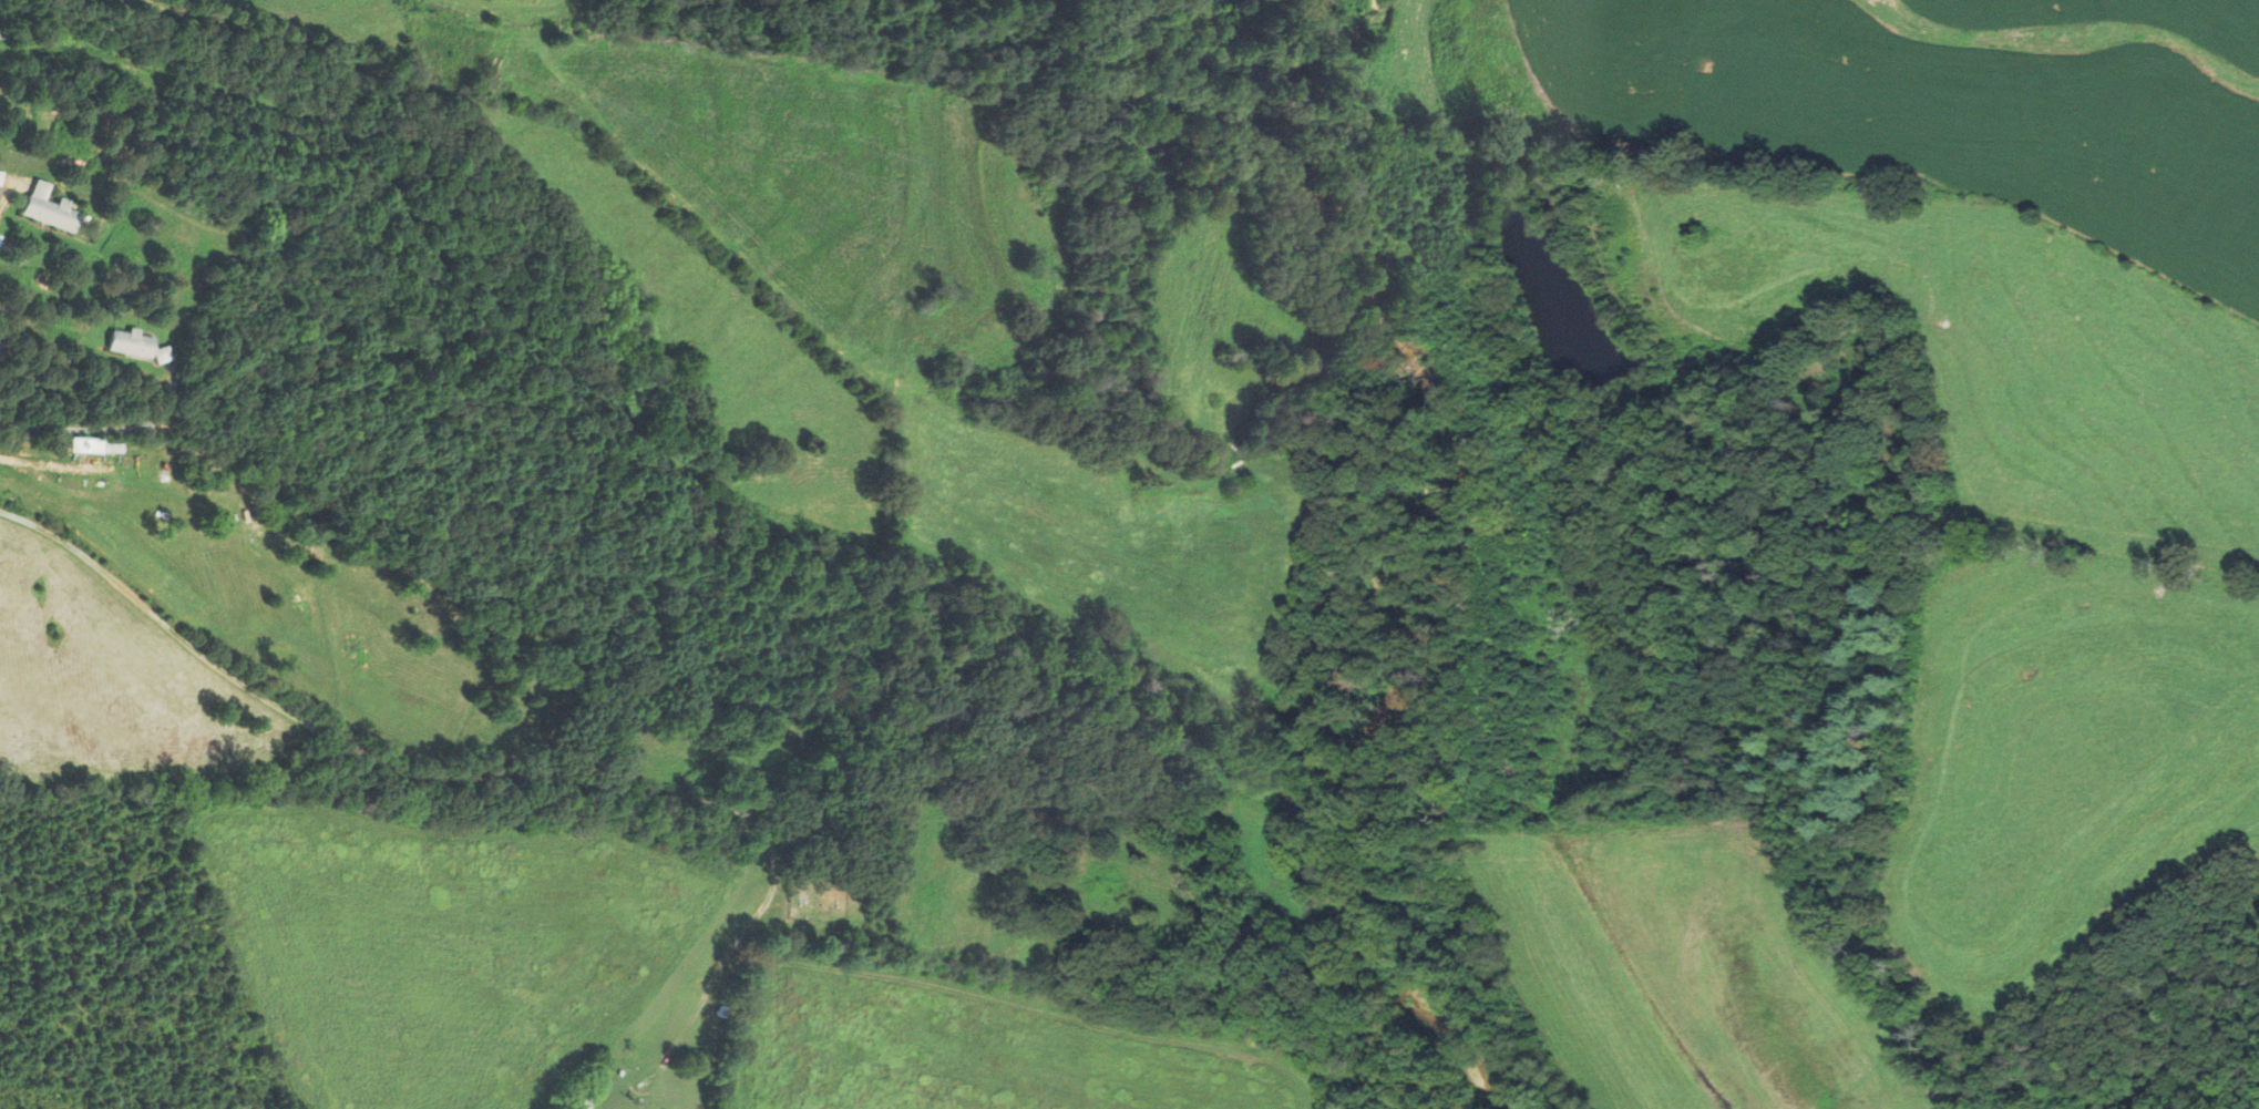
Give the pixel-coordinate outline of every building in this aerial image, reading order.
[(70,231),(75,213),(62,210),(64,201),(54,198),(52,204),(40,201),(45,183),(27,178),(16,216),(70,231)] [(107,328),(104,350),(153,358),(153,360),(161,361),(164,350),(149,348),(151,338),(133,335),(134,333),(107,328)]
